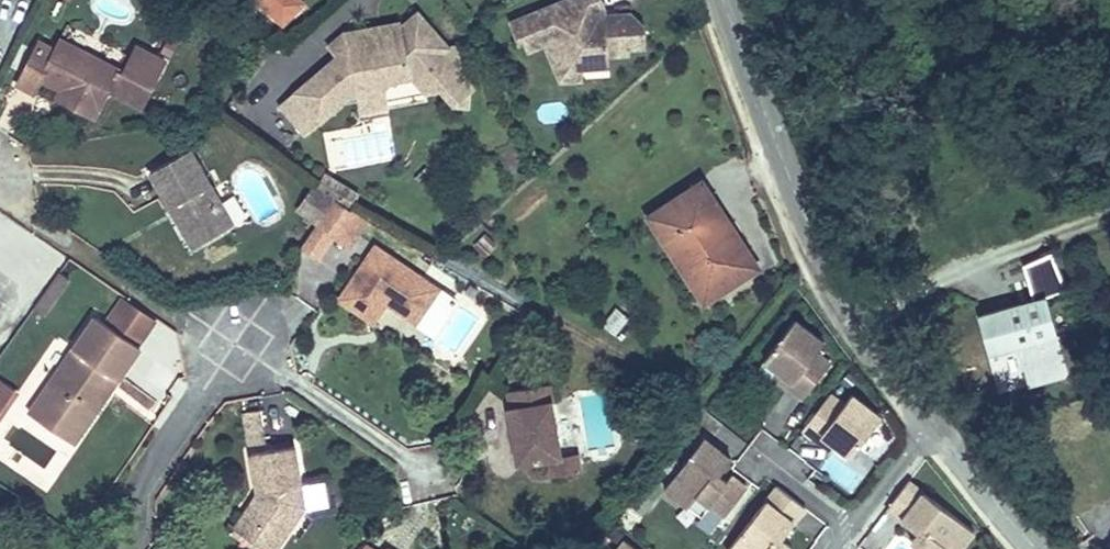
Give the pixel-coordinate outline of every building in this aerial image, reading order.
[(301,0),(258,0),(283,25),(304,3),(301,0)] [(513,13),(522,36),(529,33),(532,41),(549,34),(556,52),(568,47),(585,57),(613,54),(612,45),(633,43),(633,38),(650,36),(648,16),(633,3),(609,4),(608,0),(557,0),(544,6),(541,1),(513,13)] [(340,52),(299,89),(317,109),(302,122),(310,130),(345,99),(363,95),(362,85),(394,79),(395,78),(397,77),(398,76),(428,70),(432,89),(448,85),(462,102),(474,99),(472,88),(478,82),(464,66),(458,40),(452,41),(432,20),(429,23),(417,9),(404,21),(349,32),(351,42),(340,52)] [(340,52),(351,42),(349,32),(404,21),(403,16),(348,27),(332,42),(340,52)] [(95,111),(120,62),(61,32),(54,44),(38,36),(17,79),(33,87),(40,73),(60,83),(61,84),(70,88),(65,97),(95,111)] [(586,69),(585,57),(568,47),(556,52),(564,71),(586,69)] [(394,79),(362,85),(363,95),(367,110),(399,104),(394,79)] [(65,97),(70,88),(61,84),(60,83),(56,92),(65,97)] [(317,109),(299,89),(284,101),(302,122),(317,109)] [(230,216),(187,141),(147,163),(168,199),(174,196),(195,237),(230,216)] [(333,187),(349,197),(357,184),(323,162),(315,175),(333,187)] [(333,187),(315,175),(297,205),(314,216),(333,187)] [(766,266),(704,175),(643,213),(705,305),(766,266)] [(341,224),(355,201),(349,197),(333,187),(314,216),(299,238),(321,251),(339,224),(341,224)] [(195,237),(174,196),(168,199),(189,239),(195,237)] [(356,234),(370,211),(355,201),(341,224),(356,234)] [(438,280),(374,237),(336,292),(373,316),(386,296),(415,315),(438,280)] [(999,391),(1071,374),(1049,294),(1068,290),(1053,249),(1024,263),(1033,297),(978,311),(999,391)] [(44,304),(66,270),(57,264),(35,298),(44,304)] [(439,334),(458,293),(440,285),(421,325),(439,334)] [(134,335),(154,308),(130,292),(121,286),(102,313),(92,306),(24,403),(62,429),(107,363),(116,368),(137,337),(134,335)] [(614,307),(604,328),(620,335),(629,314),(614,307)] [(765,358),(779,369),(793,380),(788,385),(803,397),(831,362),(817,352),(828,337),(798,314),(765,358)] [(70,435),(116,368),(107,363),(62,429),(70,435)] [(788,385),(793,380),(779,369),(775,375),(788,385)] [(17,384),(0,372),(0,409),(17,384)] [(629,390),(626,375),(613,378),(616,393),(629,390)] [(567,457),(553,383),(512,388),(516,408),(509,408),(516,465),(554,459),(567,457)] [(821,434),(834,445),(848,457),(885,412),(855,389),(846,401),(832,389),(801,428),(816,440),(821,434)] [(260,431),(256,400),(242,401),(245,433),(260,431)] [(724,446),(707,432),(667,482),(691,501),(700,489),(713,500),(728,511),(750,484),(735,471),(730,477),(721,471),(711,463),(724,446)] [(834,445),(821,434),(816,440),(829,450),(834,445)] [(301,498),(294,437),(247,443),(252,484),(258,484),(259,493),(248,507),(248,510),(248,511),(250,515),(278,531),(301,498)] [(735,454),(724,446),(711,463),(721,471),(735,454)] [(830,453),(819,470),(853,490),(864,473),(830,453)] [(585,474),(581,455),(567,457),(554,459),(557,480),(585,474)] [(911,477),(888,509),(906,522),(914,511),(926,519),(917,531),(909,540),(920,548),(942,548),(944,546),(947,548),(963,548),(979,532),(911,477)] [(782,483),(731,547),(733,548),(789,548),(794,543),(785,536),(775,528),(787,513),(797,521),(810,505),(782,483)] [(278,531),(250,515),(248,511),(248,510),(248,507),(259,493),(258,484),(252,484),(231,516),(271,544),(278,531)] [(700,489),(691,501),(704,511),(713,500),(700,489)] [(906,522),(917,531),(926,519),(914,511),(906,522)] [(775,528),(785,536),(797,521),(787,513),(775,528)] [(630,537),(620,548),(646,548),(630,537)]
